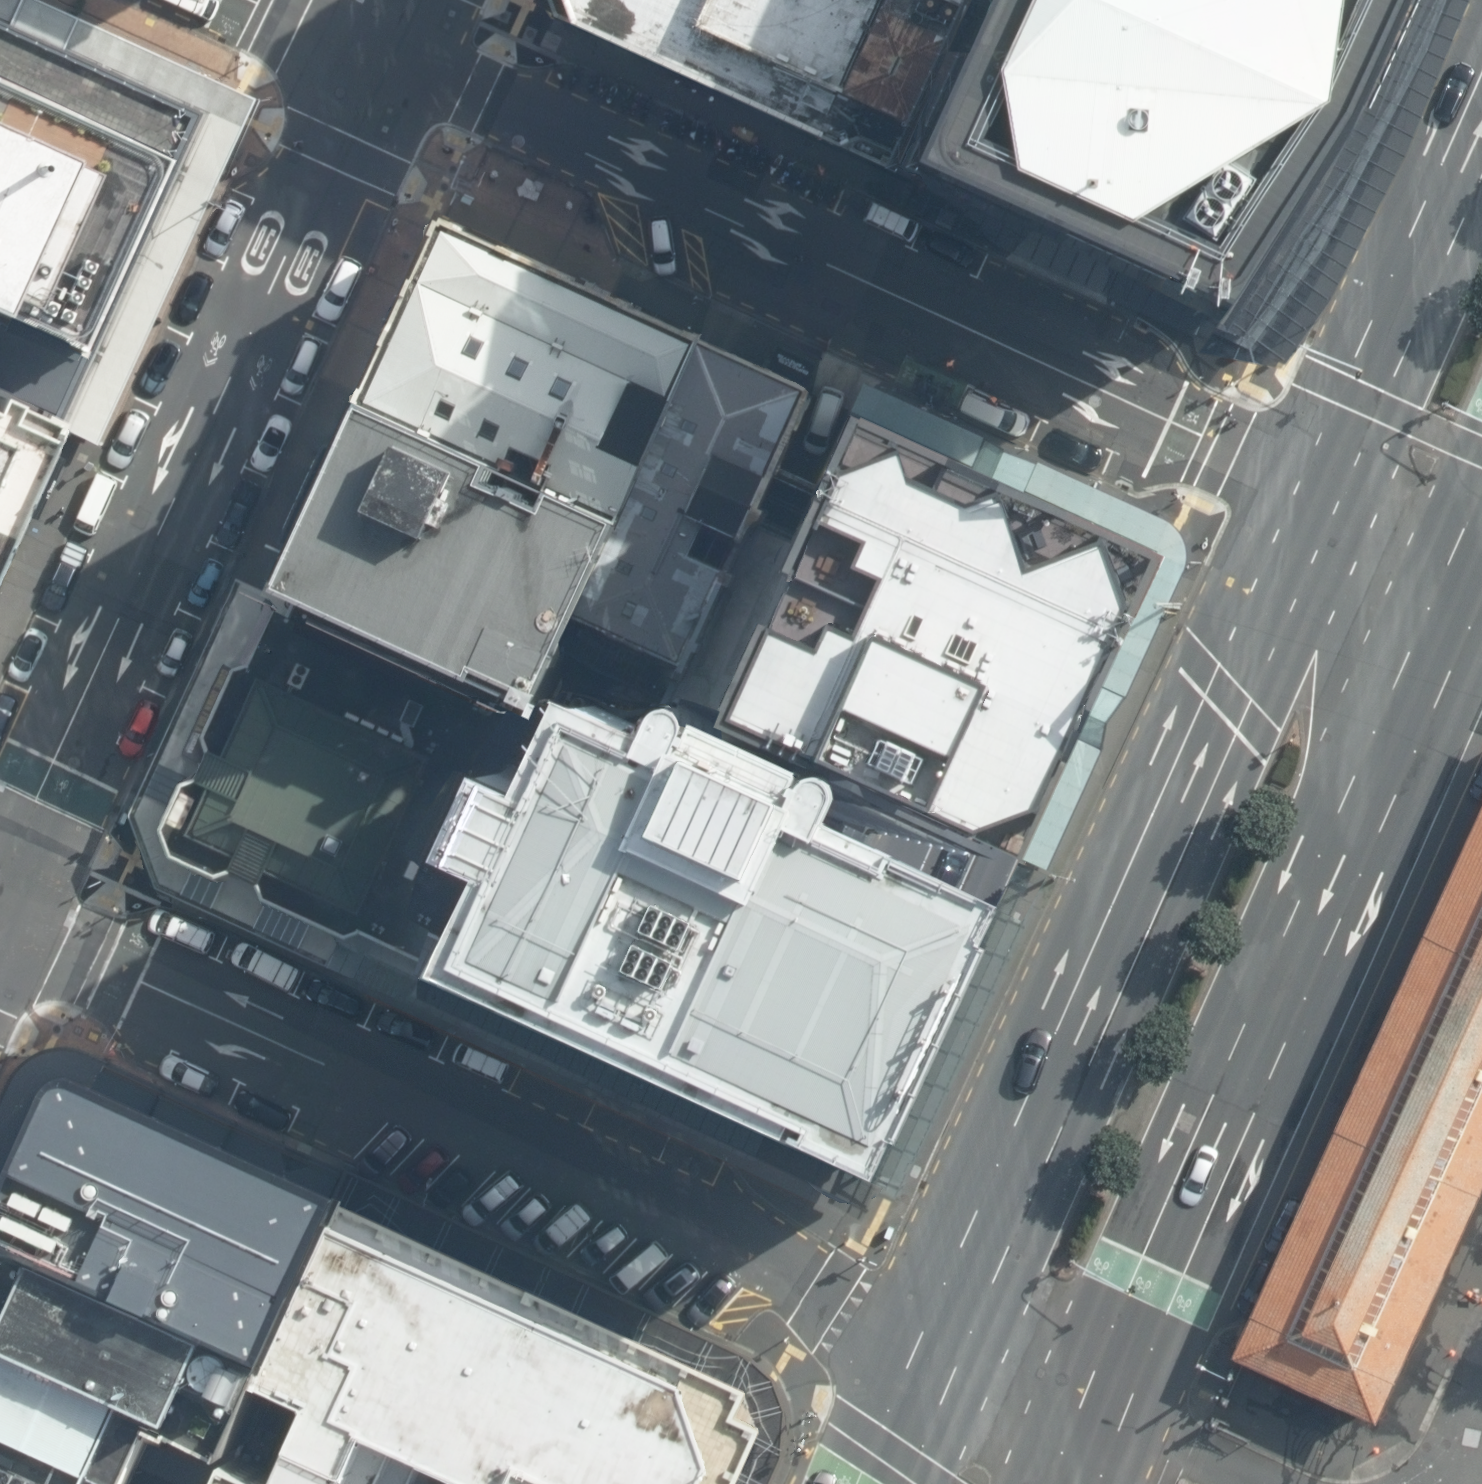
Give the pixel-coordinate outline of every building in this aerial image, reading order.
[(48,0),(0,0),(0,394),(78,429),(91,438),(104,446),(257,115),(262,102),(246,94),(48,0)] [(567,30),(576,51),(892,193),(898,182),(903,170),(977,0),(555,0),(567,30)] [(903,170),(1240,317),(1314,209),(1370,110),(1416,19),(1424,0),(977,0),(903,170)] [(692,343),(434,226),(348,414),(606,531),(692,343)] [(807,395),(692,343),(606,531),(564,623),(680,676),(807,395)] [(78,429),(0,394),(0,598),(78,429)] [(1184,551),(845,398),(686,753),(832,821),(1018,907),(1029,912),(1193,555),(1184,551)] [(606,531),(348,414),(262,604),(520,721),(528,703),(564,623),(606,531)] [(520,721),(262,604),(241,595),(231,590),(128,812),(133,827),(155,891),(413,1008),(457,910),(417,890),(462,789),(504,808),(548,711),(528,703),(520,721)] [(638,743),(552,702),(548,711),(504,808),(462,789),(417,890),(457,910),(413,1008),(873,1222),(1003,935),(818,851),(832,821),(686,753),(642,735),(638,743)] [(1251,1307),(1230,1354),(1375,1420),(1413,1337),(1481,1186),(1481,801),(1251,1307)] [(332,1185),(59,1057),(48,1055),(38,1058),(32,1062),(27,1066),(0,1122),(0,1239),(251,1354),(332,1185)] [(332,1185),(251,1354),(240,1380),(291,1401),(254,1481),(205,1460),(193,1483),(734,1483),(761,1423),(743,1374),(332,1185)] [(0,1239),(0,1483),(116,1483),(145,1422),(154,1426),(157,1421),(211,1446),(240,1380),(251,1354),(0,1239)]
